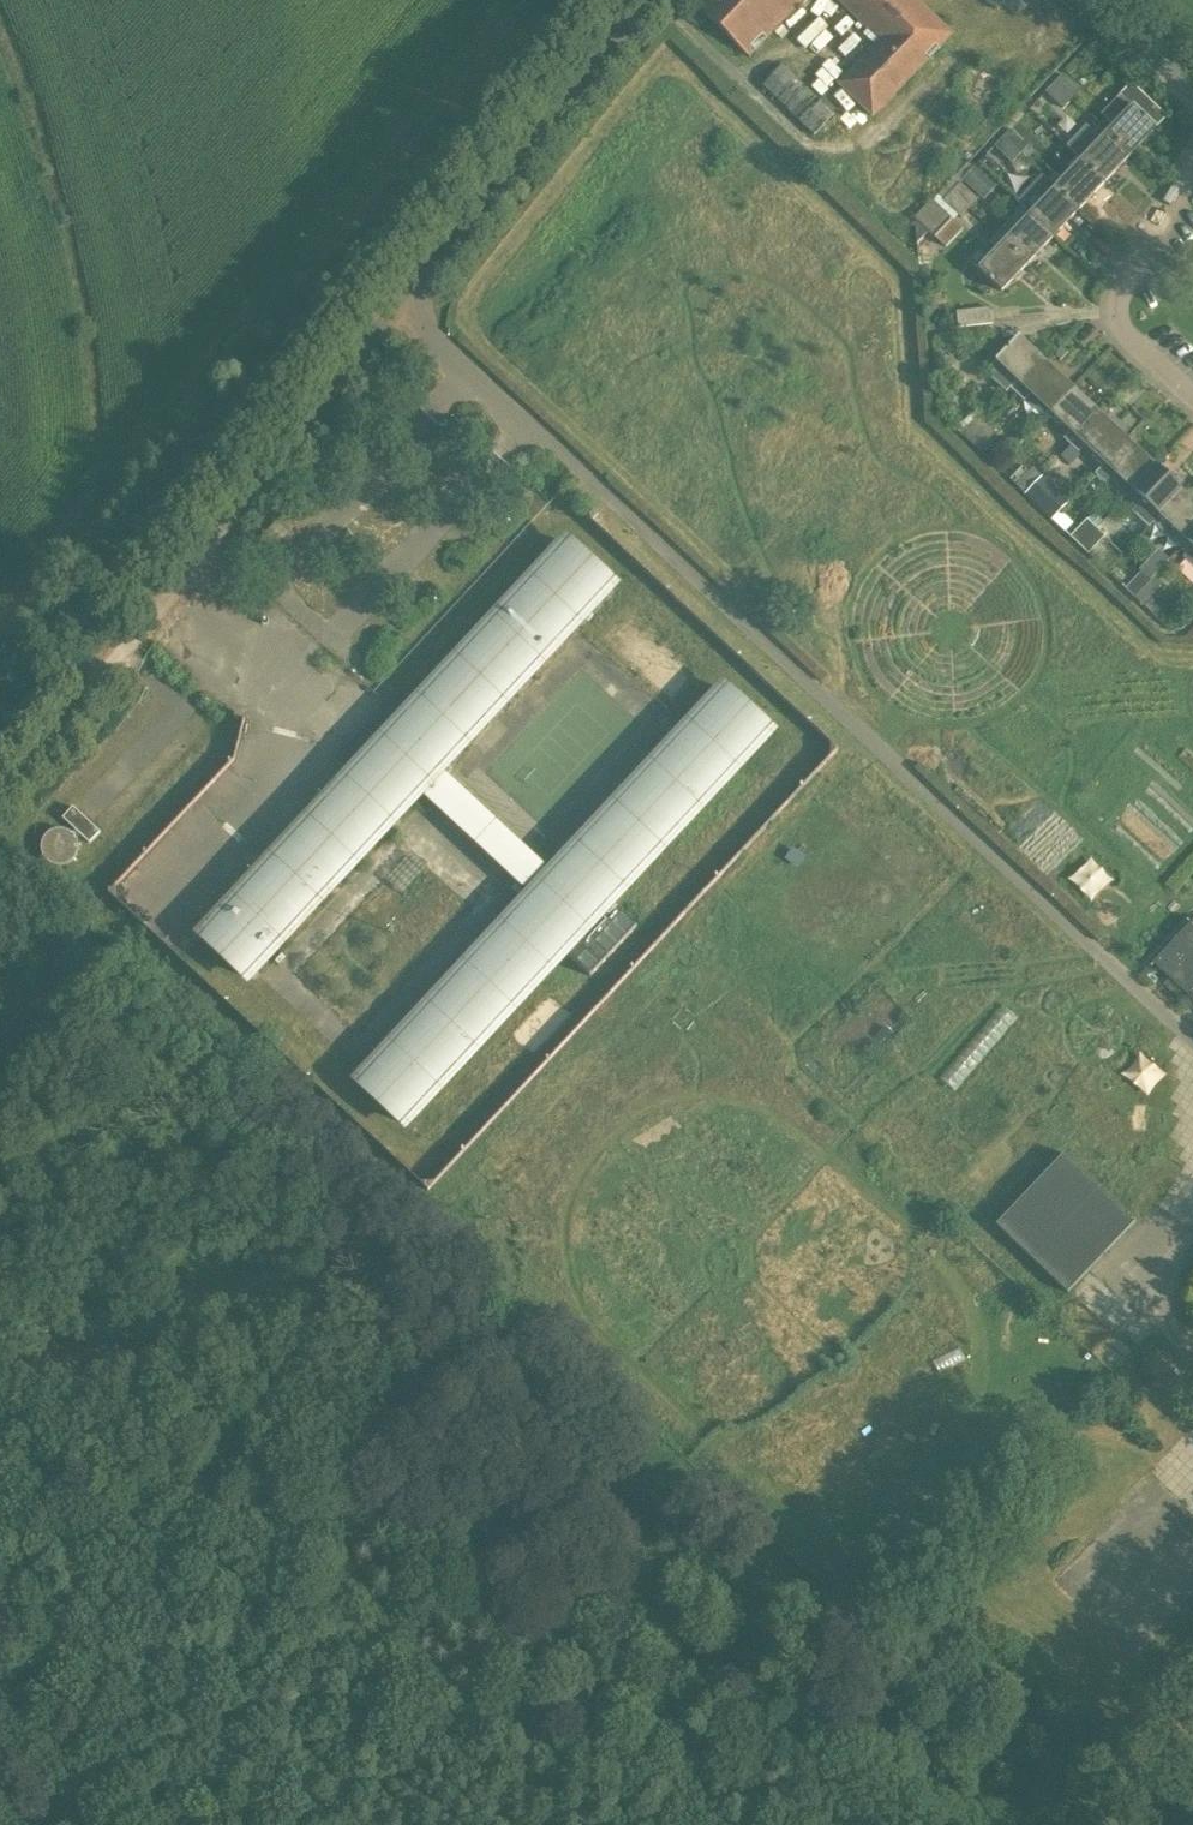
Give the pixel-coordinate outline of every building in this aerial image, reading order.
[(748,55),(802,0),(696,0),(694,2),(748,55)] [(880,42),(839,85),(872,117),(952,34),(917,0),(837,0),(880,42)] [(782,66),(762,87),(814,137),(834,115),(782,66)] [(1054,83),(1071,99),(1079,90),(1062,75),(1054,83)] [(1071,99),(1054,83),(1046,91),(1063,107),(1071,99)] [(1106,119),(1099,127),(1129,155),(1156,127),(1132,105),(1113,126),(1106,119)] [(1092,134),(1099,141),(1079,161),(1103,183),(1129,155),(1099,127),(1092,134)] [(1003,137),(1020,153),(1028,144),(1011,128),(1003,137)] [(1020,153),(1003,137),(995,145),(1012,161),(1020,153)] [(944,187),(967,209),(976,198),(960,184),(963,181),(979,195),(983,199),(996,184),(975,165),(974,166),(969,161),(944,187)] [(1061,180),(1054,174),(1047,182),(1077,210),(1103,183),(1079,161),(1061,180)] [(1028,215),(1052,237),(1077,210),(1047,182),(1041,188),(1047,195),(1028,215)] [(914,218),(916,242),(918,242),(928,230),(946,248),(963,230),(953,220),(958,214),(961,217),(967,209),(944,187),(932,201),(930,200),(914,218)] [(996,236),(1026,264),(1052,237),(1028,215),(1027,215),(1021,209),(1003,228),(996,236)] [(1001,290),(1026,264),(996,236),(989,244),(995,250),(977,268),(1001,290)] [(993,324),(991,309),(956,313),(958,328),(993,324)] [(993,346),(991,331),(961,335),(963,350),(993,346)] [(1008,386),(1014,393),(1043,362),(1016,337),(984,371),(1004,390),(1008,386)] [(1050,411),(1071,388),(1043,362),(1014,393),(1021,399),(1029,391),(1050,411)] [(1069,445),(1099,414),(1071,388),(1050,411),(1071,431),(1062,439),(1069,445)] [(1041,474),(1052,484),(1058,477),(1056,476),(1077,454),(1086,445),(1105,462),(1126,439),(1099,414),(1069,445),(1070,447),(1049,469),(1047,468),(1041,474)] [(976,416),(960,433),(979,451),(995,434),(976,416)] [(1125,495),(1153,465),(1126,439),(1105,462),(1095,473),(1115,492),(1118,489),(1125,495)] [(1009,478),(1025,492),(1041,474),(1047,468),(1040,460),(1034,467),(1032,466),(1027,471),(1021,465),(1009,478)] [(1159,513),(1180,490),(1153,465),(1125,495),(1133,504),(1141,496),(1143,498),(1132,510),(1149,525),(1159,514),(1159,513)] [(1041,474),(1025,492),(1053,518),(1069,500),(1052,484),(1041,474)] [(1159,514),(1180,533),(1186,539),(1192,532),(1192,502),(1180,490),(1159,513),(1159,514)] [(1069,538),(1077,545),(1094,528),(1086,520),(1069,538)] [(1104,537),(1094,528),(1077,545),(1087,555),(1104,537)] [(432,776),(610,584),(565,542),(403,717),(389,703),(348,747),(363,760),(201,935),(245,976),(422,786),(535,891),(359,1080),(403,1122),(562,951),(589,976),(634,927),(608,902),(766,732),(722,690),(545,880),(432,776)] [(1124,589),(1132,596),(1148,579),(1141,571),(1124,589)] [(1159,589),(1148,579),(1132,596),(1143,606),(1159,589)] [(89,844),(99,833),(73,808),(62,819),(89,844)] [(49,863),(50,864),(52,865),(53,866),(55,866),(57,867),(59,867),(61,867),(63,866),(65,866),(66,865),(68,865),(70,864),(71,863),(72,861),(74,860),(75,858),(76,857),(77,855),(77,853),(78,852),(78,850),(78,849),(78,847),(77,845),(77,843),(76,841),(75,840),(74,838),(73,837),(72,836),(72,835),(71,834),(69,833),(67,832),(66,831),(64,831),(62,830),(60,830),(58,830),(56,831),(55,831),(53,832),(51,832),(49,833),(48,834),(47,836),(45,837),(44,839),(43,840),(43,842),(42,844),(42,846),(41,847),(41,849),(41,850),(42,852),(42,854),(43,856),(44,857),(45,859),(46,860),(46,861),(47,862),(49,863)] [(1153,963),(1192,1000),(1192,920),(1153,963)] [(952,1086),(1016,1017),(1002,1004),(937,1072),(952,1086)] [(1067,1293),(1135,1221),(1064,1153),(995,1225),(1067,1293)]
